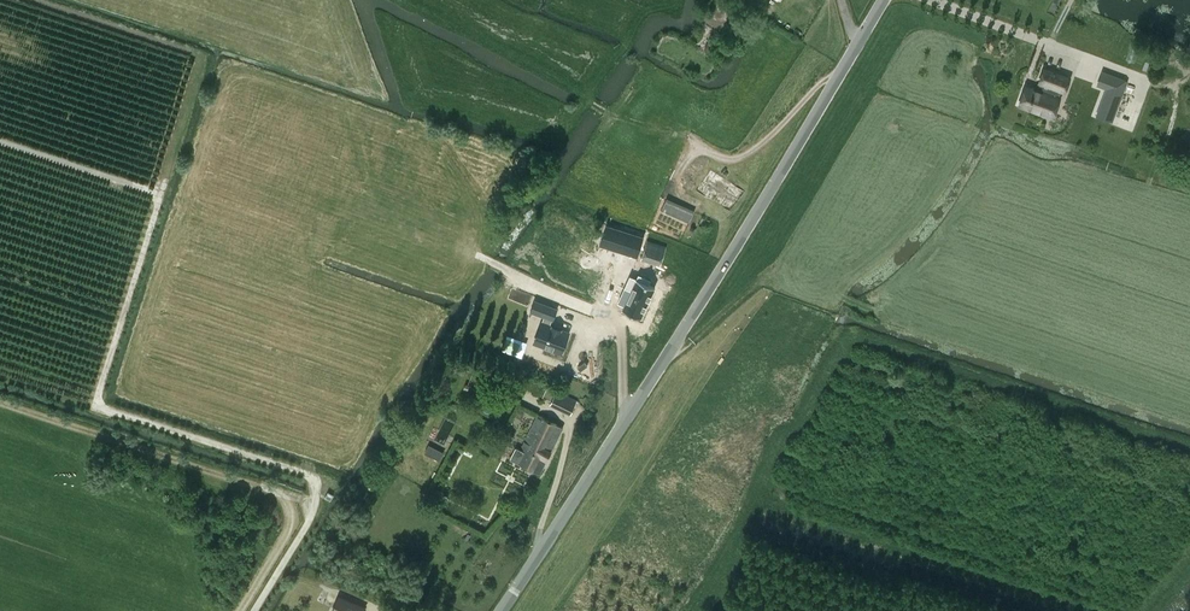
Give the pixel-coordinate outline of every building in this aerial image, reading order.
[(718,44),(709,40),(704,50),(714,54),(718,44)] [(1059,98),(1058,97),(1061,89),(1064,91),(1069,78),(1044,68),(1039,82),(1044,83),(1041,91),(1026,86),(1019,104),(1052,116),(1059,98)] [(1102,71),(1097,84),(1106,88),(1096,115),(1112,121),(1127,80),(1102,71)] [(667,198),(662,210),(689,222),(695,211),(667,198)] [(600,242),(636,255),(643,236),(607,223),(600,242)] [(660,264),(666,246),(647,240),(641,258),(660,264)] [(631,289),(622,308),(641,317),(655,285),(648,282),(650,278),(638,272),(636,277),(630,274),(624,286),(631,289)] [(579,307),(538,293),(540,287),(520,280),(511,306),(573,326),(579,307)] [(536,341),(558,350),(566,330),(538,319),(535,329),(540,331),(536,341)] [(547,402),(570,413),(577,400),(566,394),(567,392),(557,387),(555,391),(547,387),(542,396),(549,399),(547,402)] [(563,427),(537,414),(520,449),(516,447),(510,459),(540,473),(563,427)] [(431,440),(426,453),(441,459),(447,446),(431,440)] [(328,491),(325,496),(330,500),(334,494),(328,491)] [(334,607),(344,610),(364,610),(365,607),(339,596),(334,607)]
